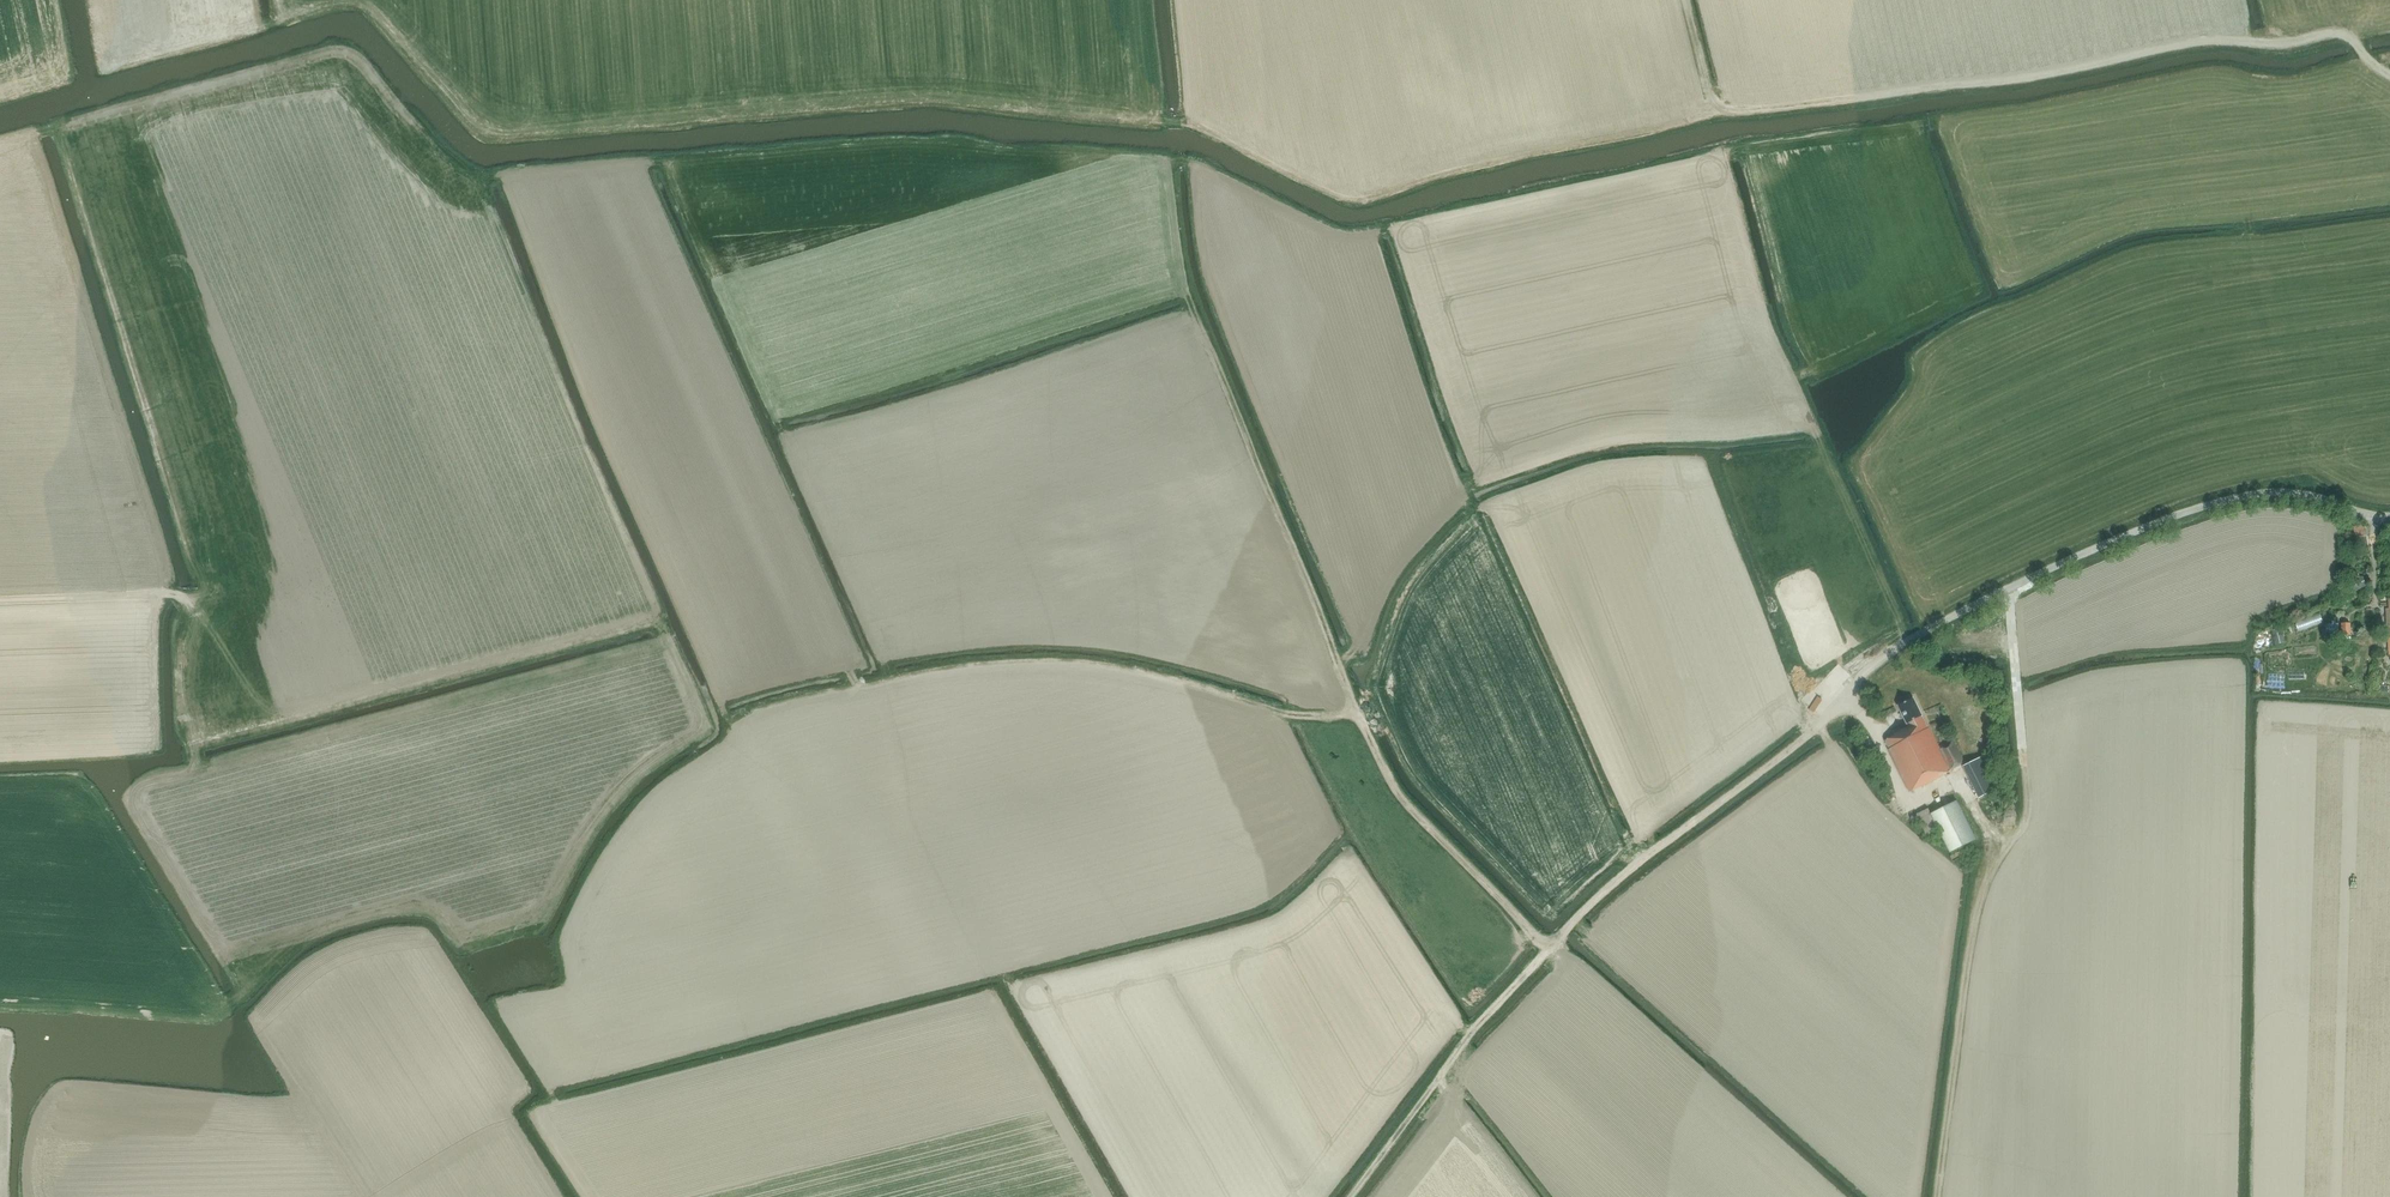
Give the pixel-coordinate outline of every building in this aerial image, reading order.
[(2366,536),(2355,538),(2356,547),(2367,545),(2366,536)] [(2349,583),(2350,584),(2354,592),(2367,585),(2362,576),(2349,583)] [(2327,624),(2326,636),(2338,636),(2338,624),(2327,624)] [(2272,630),(2275,645),(2285,643),(2282,628),(2272,630)] [(1923,716),(1914,698),(1899,706),(1909,727),(1901,731),(1900,728),(1893,731),(1895,734),(1896,735),(1885,741),(1911,792),(1950,771),(1965,763),(1956,744),(1954,740),(1938,747),(1936,744),(1928,726),(1927,726),(1922,716),(1923,716)] [(2000,788),(1983,756),(1963,766),(1980,798),(2000,788)] [(2006,803),(2004,792),(1990,796),(1993,807),(2006,803)] [(1977,839),(1957,801),(1931,814),(1929,809),(1917,815),(1927,836),(1939,830),(1951,852),(1977,839)]
